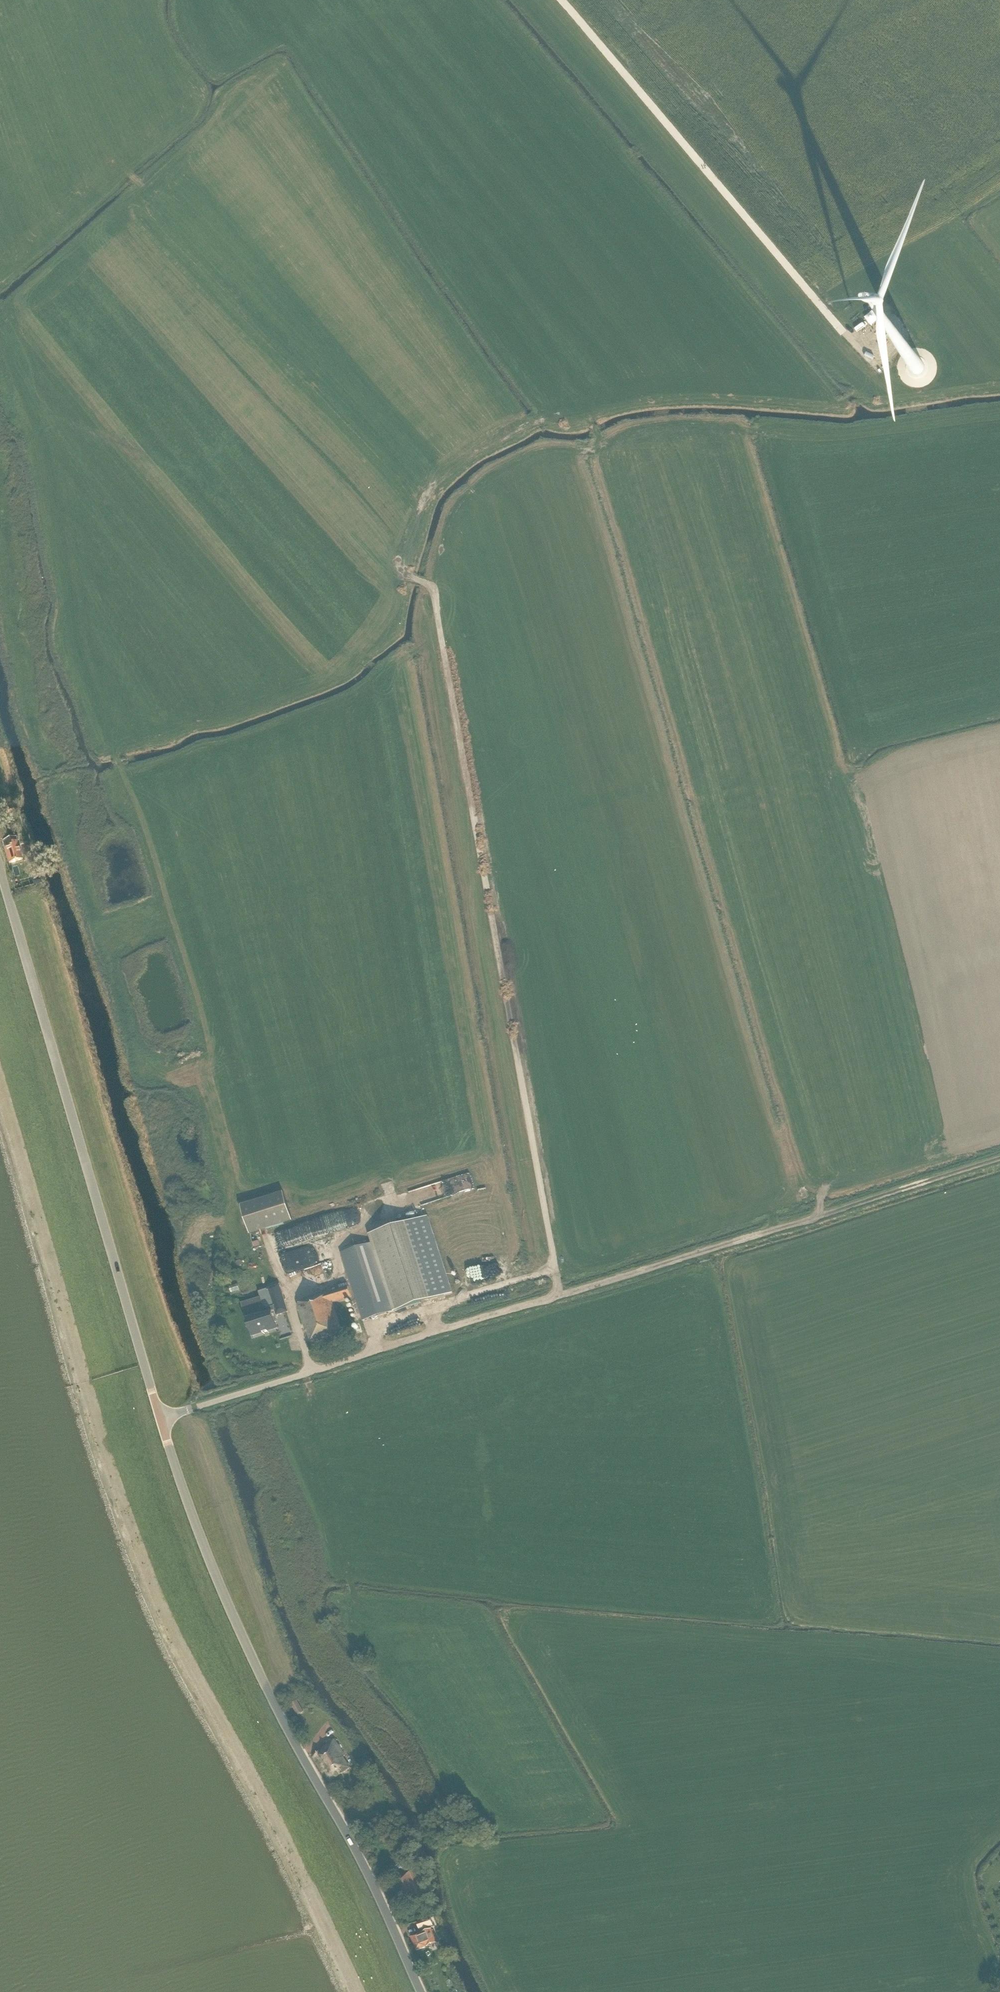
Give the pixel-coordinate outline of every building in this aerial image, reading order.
[(917,360),(916,360),(915,361),(914,361),(913,361),(912,362),(911,363),(911,364),(910,365),(910,366),(909,367),(909,368),(909,369),(910,370),(910,371),(911,372),(911,373),(912,374),(913,374),(914,375),(915,375),(916,376),(917,376),(918,376),(919,375),(920,375),(921,375),(922,374),(923,373),(923,372),(924,371),(924,370),(925,369),(925,368),(925,367),(924,366),(924,365),(924,364),(923,363),(922,362),(921,362),(920,361),(919,361),(918,360),(917,360)] [(19,832),(25,855),(31,854),(24,830),(19,832)] [(4,842),(10,864),(23,860),(16,838),(4,842)] [(455,1175),(457,1186),(452,1188),(453,1190),(474,1185),(471,1171),(455,1175)] [(251,1236),(294,1222),(284,1193),(242,1207),(251,1236)] [(453,1293),(428,1216),(370,1235),(373,1243),(341,1253),(363,1322),(453,1293)] [(283,1336),(294,1333),(288,1313),(289,1313),(281,1285),(259,1292),(261,1298),(242,1304),(246,1317),(265,1311),(265,1310),(269,1309),(274,1307),(275,1311),(276,1317),(277,1317),(283,1336)] [(307,1301),(298,1304),(306,1331),(308,1331),(311,1342),(342,1333),(333,1303),(352,1297),(349,1286),(306,1300),(307,1301)] [(275,1311),(274,1307),(269,1309),(270,1312),(248,1319),(253,1336),(278,1329),(273,1312),(275,1311)] [(297,1701),(291,1705),(298,1716),(304,1713),(297,1701)] [(345,1756),(335,1740),(313,1757),(323,1773),(325,1771),(332,1780),(350,1768),(343,1758),(345,1756)] [(419,1883),(414,1872),(397,1879),(402,1890),(419,1883)] [(402,1890),(407,1901),(424,1894),(419,1883),(402,1890)] [(420,1931),(433,1926),(430,1917),(417,1922),(420,1931)] [(416,1951),(434,1945),(434,1944),(437,1943),(432,1930),(411,1937),(416,1951)]
